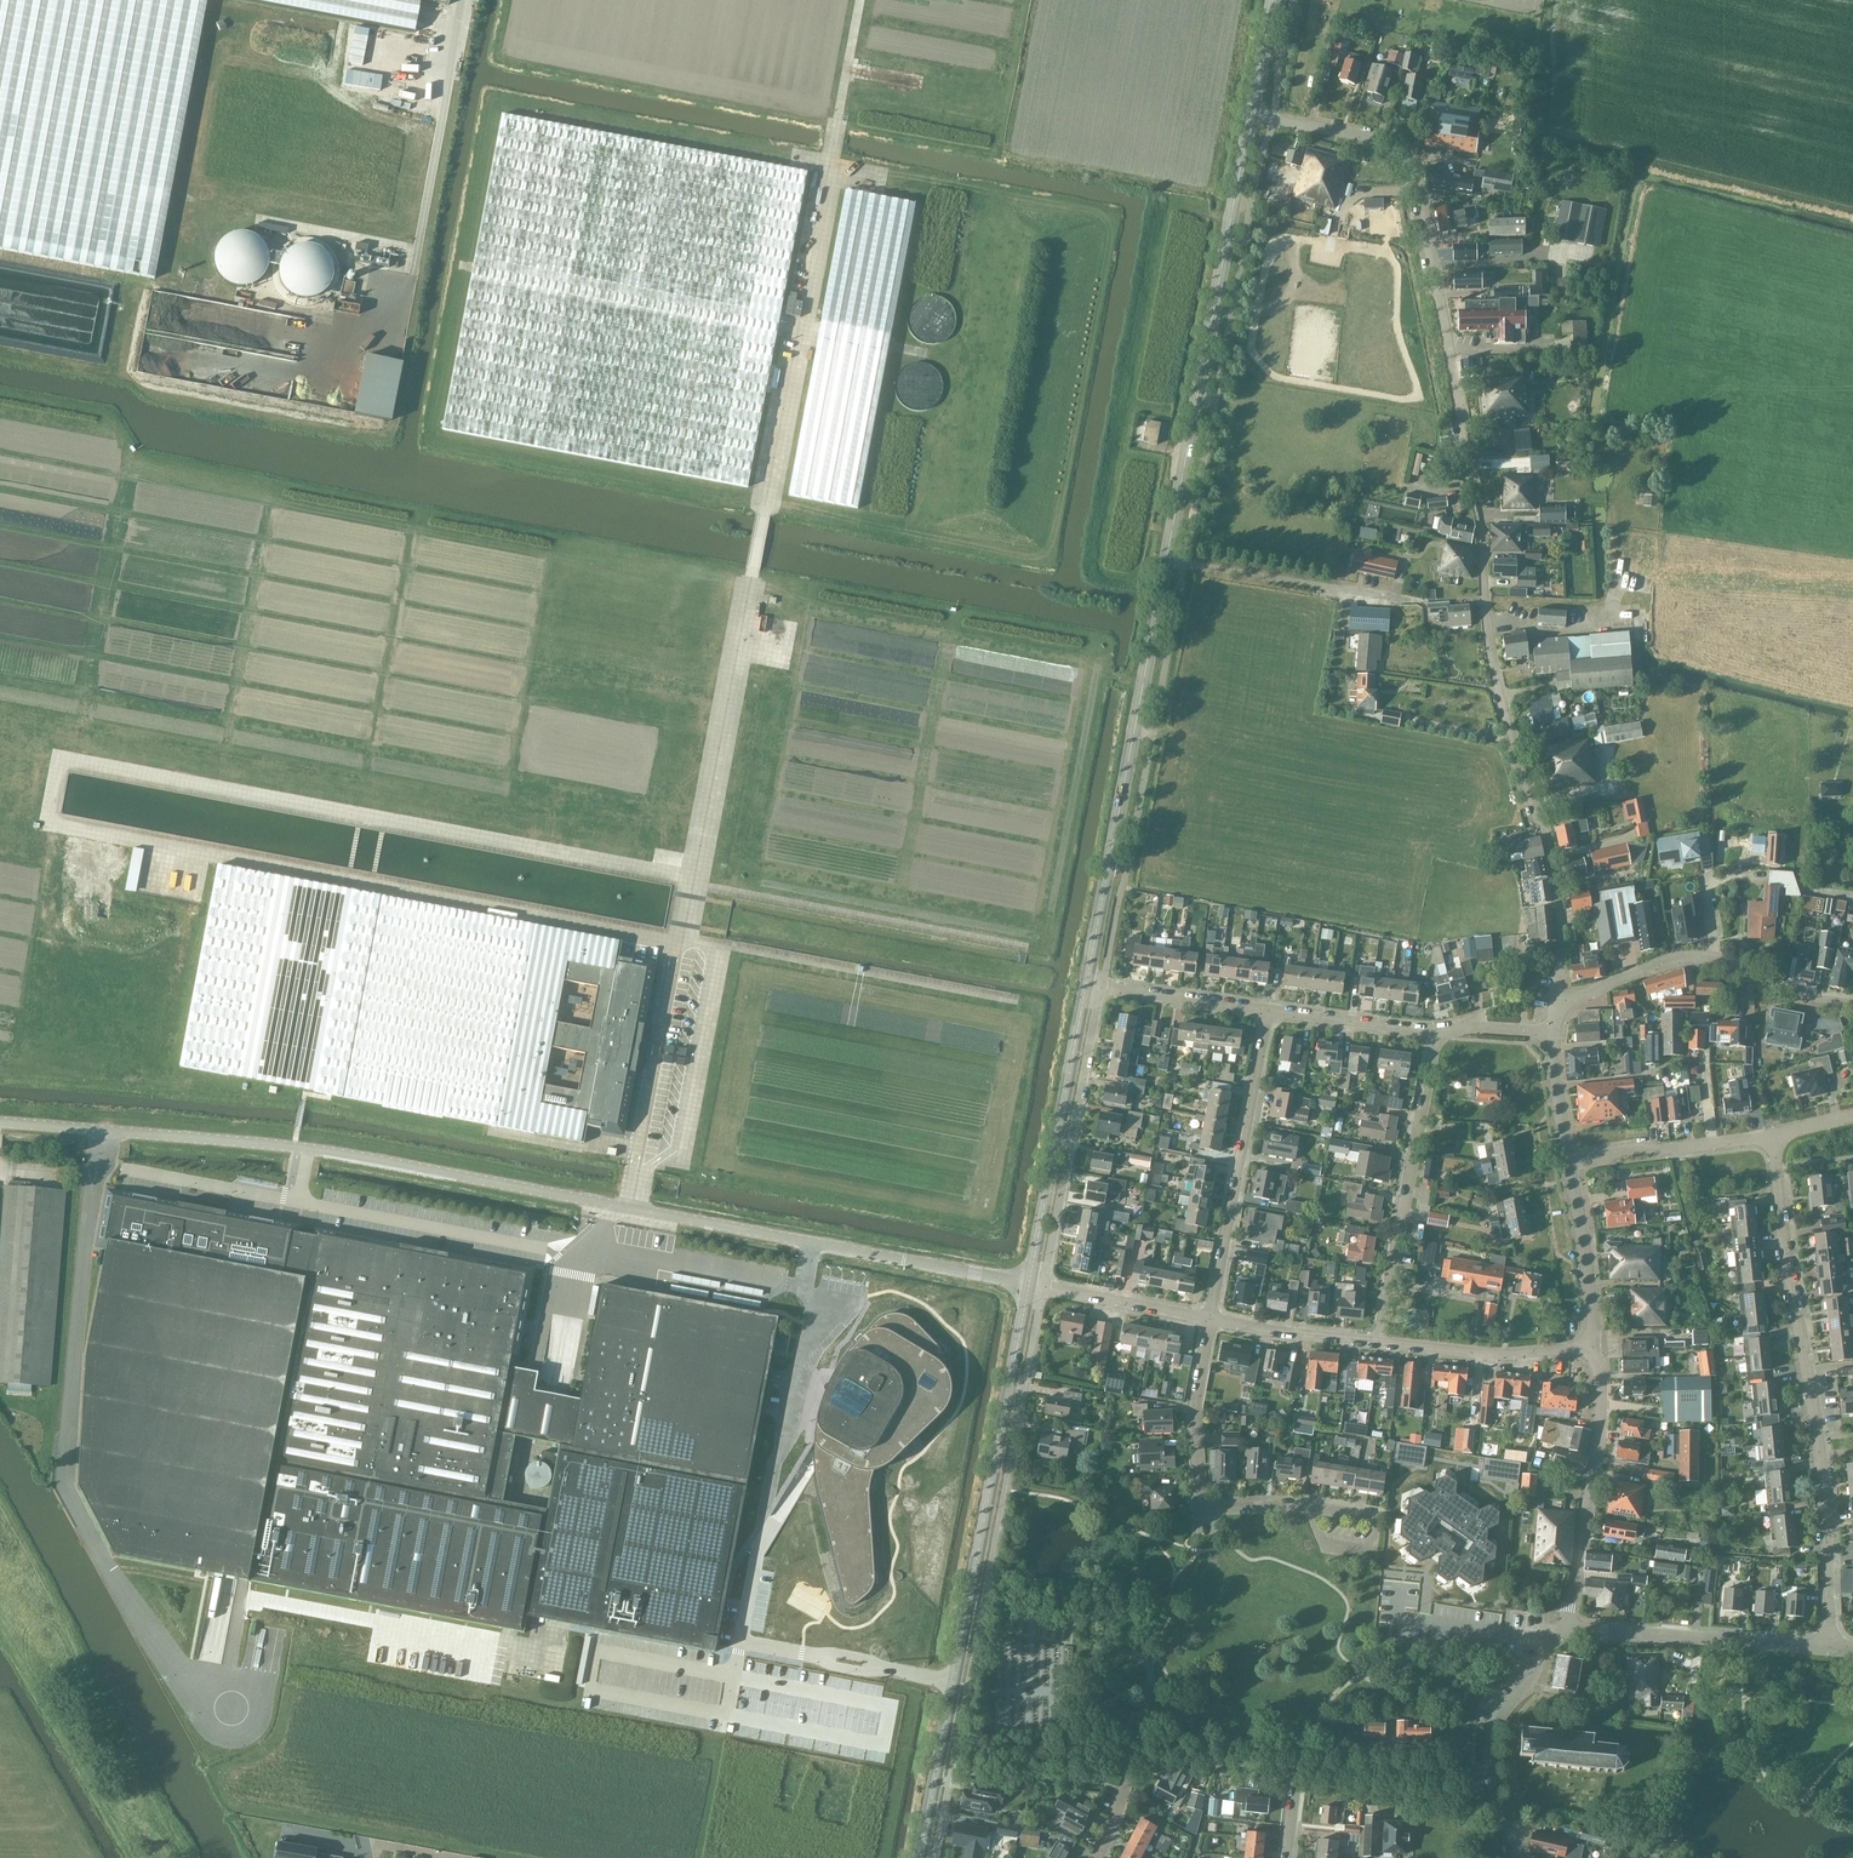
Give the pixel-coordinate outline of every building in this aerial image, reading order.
[(157,280),(210,0),(0,0),(0,250),(157,280)] [(414,31),(420,0),(248,0),(414,31)] [(1350,39),(1336,35),(1331,51),(1345,56),(1350,39)] [(1381,105),(1392,72),(1399,74),(1405,55),(1390,51),(1385,69),(1372,65),(1368,76),(1371,77),(1367,92),(1372,94),(1371,96),(1371,99),(1372,101),(1375,103),(1381,105)] [(1413,73),(1417,55),(1405,53),(1402,71),(1413,73)] [(1365,67),(1368,60),(1351,55),(1349,62),(1345,60),(1339,80),(1354,85),(1361,65),(1365,67)] [(1482,65),(1480,75),(1489,77),(1491,67),(1482,65)] [(1450,66),(1448,76),(1455,77),(1457,67),(1450,66)] [(1423,78),(1407,75),(1402,99),(1403,99),(1401,109),(1416,112),(1417,102),(1418,102),(1423,78)] [(1477,152),(1482,109),(1430,103),(1425,146),(1477,152)] [(502,114),(442,430),(748,487),(807,172),(502,114)] [(1297,167),(1301,153),(1290,149),(1285,164),(1297,167)] [(1332,211),(1347,162),(1307,149),(1292,199),(1332,211)] [(1513,176),(1484,171),(1481,189),(1510,194),(1511,187),(1513,176)] [(1430,189),(1470,196),(1473,181),(1433,174),(1430,189)] [(1511,187),(1529,190),(1531,179),(1513,176),(1511,187)] [(870,197),(868,422),(900,422),(903,198),(870,197)] [(1594,247),(1601,210),(1561,202),(1554,240),(1594,247)] [(1453,206),(1435,210),(1440,233),(1458,230),(1458,229),(1467,227),(1465,214),(1464,211),(1455,213),(1453,206)] [(1320,234),(1324,220),(1319,219),(1316,233),(1320,234)] [(1525,236),(1525,219),(1488,220),(1489,237),(1525,236)] [(1489,257),(1521,255),(1520,240),(1491,241),(1491,245),(1453,247),(1454,261),(1474,260),(1475,258),(1480,258),(1480,253),(1489,252),(1489,257)] [(1535,287),(1529,287),(1529,297),(1538,297),(1546,297),(1546,271),(1535,271),(1535,287)] [(1454,291),(1482,290),(1481,272),(1453,273),(1454,291)] [(1567,280),(1557,280),(1558,299),(1567,299),(1567,280)] [(1515,287),(1494,288),(1494,299),(1514,298),(1515,298),(1515,287)] [(796,296),(789,295),(785,317),(799,319),(802,305),(795,304),(796,296)] [(1539,308),(1538,298),(1525,298),(1515,298),(1514,298),(1514,300),(1464,301),(1464,310),(1458,311),(1459,331),(1487,331),(1487,339),(1494,339),(1494,344),(1525,344),(1524,329),(1529,329),(1529,310),(1525,310),(1525,308),(1539,308)] [(1587,351),(1586,321),(1561,322),(1561,339),(1569,339),(1570,351),(1587,351)] [(1525,387),(1530,386),(1529,383),(1525,383),(1524,375),(1478,380),(1482,419),(1528,415),(1525,387)] [(1157,445),(1161,423),(1146,421),(1142,442),(1157,445)] [(1524,430),(1514,431),(1515,446),(1526,445),(1524,430)] [(1548,458),(1530,458),(1531,472),(1548,471),(1548,458)] [(1534,509),(1535,477),(1502,476),(1502,509),(1534,509)] [(1421,497),(1406,494),(1404,505),(1419,507),(1421,497)] [(1427,508),(1447,506),(1446,497),(1426,500),(1427,508)] [(1539,506),(1539,524),(1549,524),(1565,523),(1565,506),(1539,506)] [(1474,527),(1452,523),(1453,519),(1441,517),(1433,516),(1430,531),(1438,533),(1438,534),(1447,536),(1446,538),(1471,543),(1474,527)] [(1363,524),(1362,534),(1378,536),(1380,526),(1363,524)] [(1539,524),(1532,524),(1532,526),(1532,537),(1550,537),(1549,529),(1549,524),(1539,524)] [(1520,553),(1521,526),(1491,525),(1491,552),(1520,553)] [(1589,550),(1589,541),(1580,542),(1581,551),(1589,550)] [(1444,542),(1438,572),(1470,578),(1476,548),(1444,542)] [(1541,551),(1525,550),(1524,561),(1541,561),(1541,551)] [(1398,561),(1354,552),(1350,570),(1393,580),(1398,561)] [(1527,562),(1516,561),(1494,560),(1493,573),(1503,574),(1503,577),(1517,578),(1516,587),(1535,588),(1535,579),(1526,579),(1527,562)] [(1448,628),(1469,626),(1467,606),(1446,608),(1446,602),(1426,604),(1427,616),(1437,615),(1438,624),(1447,623),(1448,628)] [(1389,632),(1390,609),(1356,608),(1356,603),(1350,603),(1349,630),(1348,635),(1358,635),(1355,672),(1375,673),(1376,661),(1380,662),(1382,636),(1380,636),(1380,631),(1389,632)] [(1564,627),(1566,611),(1538,608),(1537,625),(1564,627)] [(1528,661),(1534,664),(1532,644),(1527,645),(1525,630),(1511,632),(1512,636),(1502,638),(1506,659),(1527,655),(1528,661)] [(1532,640),(1532,644),(1534,664),(1535,675),(1555,673),(1557,693),(1594,691),(1594,690),(1632,687),(1628,633),(1589,636),(1532,640)] [(1357,674),(1356,691),(1349,690),(1349,697),(1356,698),(1355,709),(1375,710),(1376,692),(1373,692),(1374,675),(1357,674)] [(1549,697),(1529,701),(1534,729),(1539,728),(1540,729),(1541,729),(1543,727),(1544,727),(1546,740),(1569,735),(1566,718),(1560,720),(1558,709),(1561,708),(1559,695),(1549,697)] [(1398,727),(1401,714),(1382,711),(1380,724),(1398,727)] [(1574,731),(1597,726),(1594,714),(1571,719),(1574,731)] [(1640,723),(1604,729),(1603,725),(1593,727),(1594,734),(1590,735),(1590,737),(1588,738),(1588,739),(1538,747),(1546,791),(1596,783),(1590,747),(1607,744),(1606,743),(1642,737),(1640,723)] [(1835,753),(1843,755),(1846,744),(1838,742),(1835,753)] [(1839,784),(1820,785),(1821,798),(1840,797),(1839,784)] [(1642,799),(1630,802),(1633,821),(1634,826),(1648,824),(1642,799)] [(1581,819),(1582,801),(1570,801),(1569,819),(1581,819)] [(1571,825),(1555,828),(1559,849),(1575,846),(1590,843),(1586,820),(1571,822),(1571,825)] [(1667,838),(1655,840),(1658,855),(1670,853),(1671,860),(1682,859),(1682,861),(1699,858),(1696,843),(1699,842),(1699,844),(1700,844),(1698,833),(1667,838)] [(1764,838),(1753,837),(1752,853),(1763,854),(1764,852),(1767,852),(1766,865),(1781,866),(1782,846),(1781,846),(1781,839),(1783,839),(1783,837),(1768,836),(1768,840),(1764,840),(1764,838)] [(1510,855),(1511,854),(1512,861),(1523,858),(1524,860),(1533,858),(1533,859),(1542,857),(1538,840),(1521,844),(1520,837),(1506,840),(1510,855)] [(1584,857),(1562,862),(1565,878),(1591,873),(1589,865),(1593,864),(1594,872),(1630,864),(1627,852),(1646,849),(1649,840),(1626,844),(1586,852),(1587,857),(1585,858),(1584,857)] [(1520,873),(1522,883),(1546,878),(1542,858),(1523,862),(1525,872),(1520,873)] [(219,865),(180,1066),(326,1094),(343,1097),(381,896),(219,865)] [(1748,903),(1748,915),(1749,915),(1748,927),(1754,928),(1753,938),(1772,939),(1773,917),(1774,917),(1776,896),(1781,896),(1781,889),(1785,889),(1798,890),(1792,873),(1772,871),(1768,871),(1767,888),(1765,888),(1764,904),(1748,903)] [(1548,884),(1546,878),(1522,883),(1524,892),(1529,891),(1532,905),(1538,903),(1538,904),(1550,902),(1548,884)] [(1653,881),(1647,882),(1632,884),(1634,892),(1654,888),(1653,881)] [(1632,883),(1598,889),(1601,903),(1594,904),(1601,947),(1620,943),(1620,940),(1630,938),(1631,942),(1639,941),(1640,952),(1645,951),(1647,952),(1652,952),(1653,949),(1658,949),(1650,905),(1647,903),(1636,905),(1635,902),(1634,902),(1633,892),(1632,883)] [(1590,903),(1597,901),(1595,890),(1569,895),(1572,910),(1591,906),(1590,903)] [(642,1025),(653,966),(633,962),(633,961),(619,958),(622,942),(381,896),(343,1097),(584,1143),(587,1126),(601,1129),(601,1128),(621,1132),(633,1072),(636,1073),(639,1053),(640,1053),(641,1053),(642,1053),(643,1052),(644,1051),(644,1050),(644,1049),(644,1048),(644,1047),(643,1046),(643,1045),(642,1045),(641,1045),(645,1025),(642,1025)] [(1174,897),(1166,896),(1165,906),(1172,907),(1174,897)] [(1184,899),(1174,897),(1173,907),(1182,909),(1184,899)] [(1689,898),(1689,899),(1689,903),(1690,908),(1672,911),(1674,924),(1673,925),(1674,932),(1675,932),(1677,942),(1681,941),(1682,943),(1690,942),(1689,940),(1696,938),(1692,919),(1695,919),(1701,916),(1702,916),(1698,897),(1689,898)] [(1812,898),(1804,897),(1803,908),(1811,909),(1812,898)] [(1837,901),(1826,899),(1823,915),(1834,917),(1837,901)] [(1229,906),(1219,904),(1217,914),(1228,916),(1229,906)] [(1551,908),(1535,909),(1527,910),(1530,941),(1533,941),(1535,957),(1555,955),(1551,908)] [(1257,912),(1245,910),(1243,919),(1255,921),(1257,912)] [(1293,919),(1280,917),(1279,925),(1292,927),(1293,919)] [(1841,925),(1829,987),(1843,990),(1847,969),(1852,971),(1852,951),(1851,951),(1852,941),(1852,928),(1841,925)] [(1333,930),(1321,929),(1320,939),(1332,940),(1333,930)] [(1829,970),(1833,951),(1829,950),(1832,934),(1821,932),(1815,967),(1829,970)] [(1150,949),(1148,949),(1139,948),(1141,936),(1133,935),(1132,940),(1127,939),(1124,957),(1133,959),(1132,966),(1148,968),(1150,949)] [(1163,970),(1165,951),(1163,951),(1165,940),(1157,938),(1150,937),(1148,949),(1150,949),(1148,968),(1163,970)] [(1181,941),(1179,953),(1181,953),(1179,972),(1194,974),(1197,956),(1188,954),(1190,938),(1183,937),(1183,941),(1181,941)] [(1473,938),(1473,940),(1475,958),(1475,962),(1491,961),(1489,937),(1473,938)] [(1179,972),(1181,953),(1179,953),(1181,941),(1172,940),(1165,939),(1165,940),(1163,951),(1165,951),(1163,970),(1179,972)] [(1473,940),(1462,941),(1464,959),(1475,958),(1473,940)] [(1254,952),(1252,951),(1251,963),(1253,963),(1250,982),(1266,984),(1268,965),(1260,964),(1261,959),(1263,959),(1265,945),(1256,943),(1254,952)] [(1593,979),(1604,977),(1602,962),(1601,962),(1600,953),(1587,955),(1586,944),(1577,945),(1580,965),(1569,966),(1571,980),(1593,977),(1593,979)] [(1799,944),(1797,955),(1796,960),(1792,980),(1807,983),(1808,985),(1810,986),(1813,984),(1814,984),(1817,971),(1811,970),(1812,963),(1807,962),(1810,946),(1799,944)] [(1220,978),(1222,959),(1220,959),(1221,949),(1212,948),(1212,946),(1206,945),(1205,957),(1206,957),(1204,976),(1211,977),(1212,979),(1219,979),(1220,978)] [(1437,966),(1444,964),(1440,946),(1432,948),(1430,965),(1437,966)] [(1238,961),(1235,961),(1226,960),(1227,948),(1221,947),(1221,949),(1220,959),(1222,959),(1220,978),(1227,979),(1228,981),(1234,982),(1235,980),(1238,961)] [(1250,982),(1253,963),(1251,963),(1252,951),(1243,950),(1236,949),(1235,961),(1238,961),(1235,980),(1250,982)] [(1300,969),(1297,969),(1288,968),(1290,958),(1284,957),(1283,967),(1285,968),(1283,987),(1297,989),(1300,969)] [(1314,971),(1312,971),(1303,970),(1305,960),(1299,959),(1297,969),(1300,969),(1297,989),(1312,991),(1314,971)] [(1326,993),(1329,973),(1326,973),(1328,963),(1313,961),(1312,971),(1314,971),(1312,991),(1326,993)] [(1445,973),(1446,975),(1449,984),(1453,1001),(1468,997),(1466,989),(1467,989),(1466,987),(1463,977),(1472,974),(1469,961),(1459,964),(1461,969),(1445,973)] [(1328,963),(1326,973),(1329,973),(1326,993),(1341,995),(1344,975),(1332,974),(1333,964),(1328,963)] [(1375,979),(1373,979),(1364,978),(1365,968),(1359,967),(1358,977),(1360,978),(1357,997),(1372,999),(1375,979)] [(1389,981),(1387,981),(1378,980),(1380,970),(1374,969),(1373,979),(1375,979),(1372,999),(1387,1001),(1389,981)] [(1675,990),(1686,987),(1684,969),(1644,981),(1647,995),(1658,992),(1658,993),(1663,993),(1664,996),(1664,1008),(1694,1008),(1694,997),(1676,997),(1675,990)] [(1404,983),(1401,983),(1393,982),(1394,972),(1388,971),(1387,981),(1389,981),(1387,1001),(1401,1003),(1404,983)] [(1403,973),(1401,983),(1404,983),(1401,1003),(1416,1005),(1419,986),(1407,984),(1408,974),(1403,973)] [(1453,1001),(1449,984),(1446,975),(1439,977),(1431,979),(1433,988),(1435,996),(1435,998),(1436,998),(1438,1005),(1453,1001)] [(1482,989),(1489,988),(1488,979),(1481,979),(1482,989)] [(1720,995),(1721,984),(1696,983),(1695,995),(1720,995)] [(1634,1002),(1632,991),(1612,993),(1613,1004),(1615,1004),(1616,1009),(1612,1009),(1613,1026),(1625,1025),(1625,1020),(1632,1019),(1630,1003),(1634,1002)] [(1803,1014),(1771,1008),(1769,1017),(1767,1017),(1764,1034),(1766,1035),(1765,1043),(1782,1047),(1782,1046),(1786,1046),(1786,1047),(1799,1050),(1802,1039),(1798,1038),(1801,1024),(1802,1024),(1803,1014)] [(1613,1027),(1611,1009),(1577,1012),(1578,1026),(1575,1026),(1577,1043),(1603,1041),(1603,1035),(1609,1035),(1609,1038),(1605,1039),(1606,1048),(1623,1047),(1621,1026),(1613,1027)] [(1119,1015),(1116,1031),(1133,1034),(1142,1036),(1144,1027),(1140,1027),(1141,1021),(1136,1020),(1136,1018),(1119,1015)] [(1661,1015),(1661,1045),(1661,1049),(1661,1055),(1681,1055),(1681,1015),(1661,1015)] [(1707,1031),(1708,1016),(1689,1016),(1688,1050),(1704,1050),(1704,1031),(1707,1031)] [(1709,1024),(1709,1043),(1717,1043),(1717,1036),(1730,1036),(1730,1046),(1729,1046),(1729,1047),(1745,1048),(1745,1047),(1745,1022),(1745,1021),(1730,1021),(1730,1022),(1717,1022),(1717,1024),(1709,1024)] [(1151,1028),(1144,1027),(1142,1036),(1150,1038),(1150,1036),(1159,1038),(1161,1024),(1152,1022),(1151,1028)] [(1192,1043),(1194,1026),(1193,1023),(1188,1022),(1186,1025),(1180,1024),(1179,1030),(1172,1029),(1170,1046),(1177,1047),(1183,1047),(1184,1042),(1192,1043)] [(1209,1045),(1210,1028),(1194,1026),(1192,1043),(1193,1043),(1192,1049),(1208,1051),(1209,1045)] [(1657,1049),(1661,1049),(1661,1045),(1657,1045),(1657,1033),(1648,1033),(1648,1027),(1639,1027),(1639,1041),(1645,1041),(1645,1064),(1658,1064),(1657,1049)] [(1223,1047),(1226,1030),(1210,1028),(1209,1045),(1208,1051),(1222,1053),(1223,1047)] [(1241,1032),(1226,1030),(1223,1047),(1232,1048),(1231,1054),(1238,1055),(1243,1056),(1245,1041),(1240,1040),(1241,1032)] [(1131,1042),(1133,1034),(1116,1031),(1113,1046),(1135,1050),(1135,1049),(1137,1043),(1131,1042)] [(1840,1033),(1832,1035),(1830,1042),(1833,1051),(1844,1049),(1840,1033)] [(1148,1046),(1150,1038),(1142,1036),(1141,1045),(1148,1046)] [(1300,1041),(1283,1038),(1279,1061),(1290,1063),(1290,1068),(1294,1073),(1303,1075),(1307,1054),(1308,1047),(1299,1046),(1300,1041)] [(1340,1074),(1340,1068),(1341,1063),(1335,1062),(1337,1046),(1318,1043),(1315,1060),(1330,1062),(1329,1073),(1340,1074)] [(1138,1050),(1135,1049),(1135,1050),(1113,1046),(1111,1061),(1127,1064),(1135,1066),(1138,1050)] [(1349,1061),(1348,1069),(1340,1068),(1340,1074),(1338,1089),(1348,1090),(1350,1075),(1348,1075),(1348,1072),(1365,1074),(1366,1064),(1368,1050),(1351,1047),(1349,1061)] [(1628,1049),(1629,1068),(1636,1067),(1635,1048),(1628,1049)] [(1597,1066),(1596,1050),(1565,1052),(1567,1082),(1584,1080),(1583,1067),(1597,1066)] [(1840,1052),(1843,1063),(1850,1062),(1847,1050),(1840,1052)] [(1391,1083),(1395,1053),(1380,1051),(1378,1070),(1384,1071),(1383,1082),(1391,1083)] [(1410,1055),(1395,1053),(1391,1083),(1389,1098),(1388,1108),(1400,1110),(1402,1100),(1397,1099),(1399,1084),(1398,1083),(1398,1078),(1407,1079),(1410,1055)] [(1831,1073),(1827,1056),(1812,1060),(1814,1070),(1791,1075),(1796,1095),(1813,1091),(1814,1096),(1826,1093),(1821,1076),(1831,1073)] [(1126,1072),(1127,1064),(1111,1061),(1108,1076),(1118,1078),(1118,1082),(1144,1086),(1146,1079),(1133,1077),(1134,1073),(1126,1072)] [(1230,1065),(1220,1063),(1218,1080),(1233,1082),(1234,1074),(1229,1073),(1230,1065)] [(1143,1076),(1144,1066),(1137,1065),(1135,1075),(1143,1076)] [(1747,1096),(1746,1088),(1754,1087),(1751,1065),(1742,1065),(1744,1080),(1739,1081),(1739,1080),(1734,1081),(1734,1082),(1728,1083),(1730,1099),(1723,1100),(1722,1100),(1724,1115),(1725,1115),(1750,1111),(1751,1111),(1748,1096),(1747,1096)] [(1188,1077),(1189,1070),(1180,1068),(1179,1075),(1188,1077)] [(1199,1071),(1189,1070),(1188,1077),(1198,1079),(1199,1071)] [(1176,1076),(1168,1074),(1167,1083),(1175,1084),(1176,1076)] [(1286,1079),(1276,1077),(1275,1084),(1284,1086),(1286,1079)] [(1468,1088),(1471,1088),(1470,1102),(1475,1102),(1475,1104),(1499,1105),(1500,1088),(1499,1088),(1499,1081),(1469,1079),(1468,1088)] [(1623,1092),(1634,1091),(1632,1080),(1576,1085),(1579,1122),(1625,1118),(1623,1092)] [(1106,1086),(1105,1089),(1103,1089),(1102,1096),(1104,1097),(1102,1102),(1123,1107),(1123,1105),(1130,1106),(1133,1093),(1143,1095),(1144,1086),(1118,1082),(1116,1081),(1115,1088),(1106,1086)] [(1197,1106),(1207,1108),(1208,1105),(1227,1109),(1232,1085),(1212,1081),(1210,1090),(1204,1089),(1201,1101),(1198,1100),(1197,1106)] [(1692,1083),(1694,1097),(1702,1095),(1700,1081),(1692,1083)] [(1333,1086),(1330,1085),(1326,1088),(1326,1092),(1328,1093),(1331,1094),(1334,1092),(1335,1089),(1333,1086)] [(1662,1086),(1645,1088),(1647,1102),(1651,1101),(1653,1124),(1666,1122),(1664,1099),(1663,1093),(1662,1086)] [(1676,1092),(1663,1093),(1664,1099),(1666,1122),(1680,1121),(1679,1115),(1689,1114),(1688,1107),(1686,1087),(1675,1088),(1676,1092)] [(1173,1095),(1164,1093),(1162,1109),(1170,1110),(1173,1095)] [(1293,1097),(1291,1096),(1276,1094),(1274,1107),(1271,1106),(1269,1117),(1306,1124),(1309,1110),(1308,1110),(1310,1100),(1301,1099),(1299,1108),(1291,1107),(1293,1097)] [(1336,1097),(1319,1094),(1317,1106),(1334,1109),(1336,1097)] [(1388,1108),(1389,1098),(1368,1094),(1366,1104),(1388,1108)] [(1224,1123),(1227,1109),(1208,1105),(1207,1108),(1205,1116),(1196,1114),(1194,1120),(1204,1122),(1205,1119),(1224,1123)] [(1377,1115),(1379,1107),(1365,1105),(1363,1113),(1377,1115)] [(1139,1128),(1142,1114),(1128,1111),(1124,1134),(1134,1136),(1136,1127),(1139,1128)] [(1117,1134),(1120,1117),(1101,1113),(1096,1137),(1108,1139),(1109,1133),(1117,1134)] [(1396,1118),(1380,1116),(1379,1115),(1378,1123),(1361,1120),(1358,1135),(1394,1142),(1396,1131),(1393,1131),(1396,1118)] [(1489,1131),(1490,1117),(1473,1116),(1472,1130),(1489,1131)] [(1221,1138),(1224,1123),(1205,1119),(1204,1122),(1203,1131),(1193,1129),(1192,1135),(1202,1136),(1202,1134),(1221,1138)] [(1299,1137),(1266,1131),(1261,1154),(1295,1161),(1299,1137)] [(1219,1152),(1221,1138),(1202,1134),(1202,1136),(1200,1145),(1190,1143),(1189,1148),(1200,1151),(1200,1148),(1219,1152)] [(1170,1138),(1160,1136),(1158,1148),(1167,1150),(1170,1138)] [(1371,1147),(1330,1139),(1328,1152),(1347,1156),(1347,1160),(1357,1162),(1355,1176),(1369,1179),(1387,1182),(1389,1171),(1386,1171),(1388,1158),(1370,1155),(1371,1147)] [(1480,1160),(1481,1166),(1490,1164),(1496,1163),(1496,1162),(1513,1159),(1509,1141),(1492,1144),(1492,1145),(1484,1146),(1486,1159),(1480,1160)] [(1455,1147),(1440,1145),(1439,1154),(1453,1156),(1455,1147)] [(1149,1167),(1151,1158),(1130,1155),(1130,1154),(1114,1151),(1113,1157),(1093,1153),(1090,1168),(1110,1171),(1111,1164),(1128,1167),(1129,1164),(1149,1167)] [(1183,1182),(1193,1184),(1193,1181),(1212,1184),(1215,1170),(1203,1167),(1204,1160),(1190,1157),(1188,1165),(1196,1167),(1194,1178),(1184,1176),(1183,1182)] [(1426,1159),(1423,1179),(1433,1180),(1436,1161),(1426,1159)] [(1500,1183),(1500,1180),(1517,1177),(1513,1159),(1496,1162),(1496,1163),(1490,1164),(1481,1166),(1482,1172),(1485,1172),(1487,1185),(1500,1183)] [(1162,1175),(1164,1164),(1155,1162),(1153,1173),(1161,1175),(1162,1175)] [(1321,1167),(1301,1164),(1300,1173),(1320,1176),(1321,1167)] [(1274,1174),(1274,1175),(1257,1172),(1253,1197),(1269,1200),(1268,1202),(1277,1204),(1278,1194),(1283,1195),(1286,1176),(1274,1174)] [(1159,1187),(1161,1175),(1153,1173),(1150,1185),(1159,1187)] [(1829,1175),(1819,1177),(1819,1174),(1811,1175),(1811,1177),(1809,1178),(1811,1187),(1812,1187),(1813,1198),(1810,1198),(1811,1207),(1833,1204),(1829,1175)] [(1123,1191),(1125,1182),(1108,1179),(1107,1187),(1088,1183),(1085,1200),(1104,1204),(1105,1198),(1118,1200),(1120,1190),(1123,1191)] [(1654,1203),(1653,1199),(1656,1198),(1653,1180),(1626,1183),(1628,1200),(1604,1203),(1607,1228),(1635,1224),(1635,1223),(1643,1222),(1641,1205),(1654,1203)] [(8,1186),(5,1186),(0,1248),(0,1383),(7,1383),(6,1392),(30,1394),(31,1385),(50,1386),(64,1190),(27,1188),(27,1182),(9,1181),(8,1186)] [(1209,1199),(1212,1184),(1193,1181),(1193,1184),(1191,1192),(1181,1190),(1180,1196),(1190,1198),(1190,1195),(1209,1199)] [(1365,1199),(1356,1198),(1356,1194),(1360,1195),(1362,1186),(1343,1182),(1342,1192),(1348,1193),(1346,1203),(1347,1204),(1345,1215),(1361,1218),(1379,1222),(1381,1211),(1379,1211),(1381,1198),(1365,1195),(1365,1199)] [(1449,1188),(1436,1186),(1435,1197),(1448,1198),(1449,1188)] [(1156,1190),(1147,1189),(1144,1200),(1153,1202),(1156,1190)] [(305,1228),(110,1192),(98,1251),(110,1253),(90,1361),(79,1486),(115,1555),(251,1580),(524,1632),(522,1640),(561,1648),(566,1623),(714,1651),(778,1317),(602,1284),(602,1286),(580,1400),(535,1391),(538,1373),(514,1368),(533,1271),(364,1240),(317,1231),(315,1238),(304,1236),(305,1228)] [(1207,1214),(1209,1199),(1190,1195),(1190,1198),(1188,1207),(1178,1205),(1177,1210),(1187,1212),(1187,1209),(1207,1214)] [(1488,1217),(1489,1223),(1524,1217),(1520,1199),(1503,1202),(1504,1203),(1495,1204),(1497,1216),(1488,1217)] [(1730,1216),(1731,1224),(1755,1222),(1753,1206),(1746,1207),(1745,1200),(1728,1202),(1729,1209),(1734,1208),(1735,1216),(1730,1216)] [(1302,1214),(1303,1204),(1288,1201),(1286,1212),(1302,1214)] [(1670,1215),(1685,1213),(1684,1205),(1669,1207),(1670,1215)] [(1204,1228),(1207,1214),(1187,1209),(1187,1212),(1185,1222),(1175,1220),(1173,1230),(1196,1235),(1197,1227),(1204,1228)] [(1083,1211),(1080,1226),(1097,1229),(1099,1214),(1083,1211)] [(1284,1241),(1274,1239),(1275,1232),(1280,1233),(1282,1217),(1250,1211),(1248,1220),(1251,1220),(1247,1240),(1272,1245),(1271,1250),(1287,1253),(1288,1245),(1284,1244),(1284,1241)] [(1449,1215),(1428,1212),(1426,1225),(1447,1229),(1449,1215)] [(1122,1214),(1120,1222),(1127,1223),(1128,1222),(1129,1215),(1122,1214)] [(1527,1236),(1524,1217),(1489,1223),(1490,1230),(1499,1228),(1501,1240),(1510,1238),(1510,1239),(1527,1236)] [(1843,1217),(1821,1220),(1823,1234),(1845,1232),(1843,1217)] [(1733,1246),(1750,1245),(1749,1238),(1756,1237),(1755,1222),(1731,1224),(1731,1231),(1736,1231),(1737,1238),(1732,1239),(1733,1246)] [(1350,1235),(1358,1236),(1356,1246),(1349,1245),(1346,1258),(1372,1262),(1374,1252),(1371,1251),(1373,1239),(1363,1237),(1365,1228),(1347,1224),(1346,1232),(1340,1231),(1338,1242),(1348,1244),(1350,1235)] [(1095,1238),(1097,1229),(1080,1226),(1077,1241),(1099,1245),(1100,1239),(1095,1238)] [(1136,1226),(1134,1237),(1134,1240),(1145,1242),(1146,1238),(1152,1239),(1154,1229),(1136,1226)] [(1814,1236),(1816,1251),(1836,1249),(1834,1234),(1814,1236)] [(1132,1250),(1134,1240),(1134,1237),(1128,1235),(1125,1249),(1132,1250)] [(1843,1239),(1844,1248),(1851,1247),(1850,1238),(1843,1239)] [(1693,1241),(1695,1249),(1704,1247),(1702,1239),(1693,1241)] [(1099,1245),(1077,1241),(1074,1256),(1099,1261),(1101,1251),(1102,1251),(1103,1246),(1099,1245)] [(1625,1280),(1625,1257),(1630,1258),(1631,1246),(1620,1246),(1621,1243),(1604,1243),(1604,1252),(1610,1253),(1609,1280),(1625,1280)] [(1425,1245),(1421,1263),(1433,1265),(1435,1254),(1440,1255),(1441,1248),(1425,1245)] [(1735,1261),(1735,1269),(1759,1266),(1757,1250),(1750,1251),(1750,1245),(1733,1246),(1734,1253),(1735,1261)] [(1661,1247),(1631,1246),(1630,1258),(1625,1257),(1625,1280),(1658,1281),(1658,1272),(1660,1272),(1661,1247)] [(1852,1255),(1851,1247),(1844,1248),(1845,1256),(1852,1255)] [(1320,1256),(1315,1248),(1310,1251),(1315,1259),(1320,1256)] [(1818,1266),(1838,1264),(1836,1249),(1816,1251),(1817,1258),(1815,1259),(1815,1265),(1818,1265),(1818,1266)] [(1120,1250),(1117,1264),(1127,1266),(1130,1252),(1120,1250)] [(1247,1250),(1245,1262),(1266,1266),(1266,1261),(1268,1254),(1247,1250)] [(1708,1269),(1704,1252),(1695,1254),(1699,1271),(1708,1269)] [(1277,1256),(1268,1254),(1266,1261),(1276,1263),(1277,1256)] [(1099,1261),(1074,1256),(1071,1271),(1096,1276),(1099,1261)] [(1181,1266),(1183,1258),(1173,1257),(1172,1264),(1181,1266)] [(1192,1260),(1183,1258),(1181,1266),(1190,1268),(1192,1260)] [(1502,1277),(1503,1268),(1451,1259),(1450,1262),(1443,1260),(1441,1271),(1448,1272),(1446,1282),(1465,1285),(1463,1294),(1475,1296),(1477,1287),(1499,1291),(1502,1277)] [(1146,1286),(1149,1269),(1150,1264),(1136,1261),(1135,1267),(1134,1267),(1131,1283),(1146,1286)] [(1353,1274),(1354,1267),(1336,1263),(1335,1271),(1353,1274)] [(1125,1279),(1127,1266),(1117,1264),(1115,1277),(1125,1279)] [(1819,1274),(1820,1281),(1840,1279),(1838,1264),(1818,1266),(1818,1267),(1816,1268),(1816,1274),(1819,1274)] [(1761,1281),(1759,1266),(1735,1269),(1736,1274),(1734,1274),(1735,1284),(1737,1284),(1738,1291),(1754,1289),(1754,1282),(1761,1281)] [(1523,1271),(1503,1268),(1502,1277),(1518,1280),(1517,1284),(1513,1284),(1511,1294),(1519,1295),(1536,1298),(1540,1277),(1522,1274),(1523,1271)] [(1161,1289),(1164,1272),(1149,1269),(1146,1286),(1161,1289)] [(1312,1273),(1305,1272),(1300,1271),(1298,1282),(1303,1283),(1303,1287),(1310,1288),(1307,1314),(1325,1316),(1328,1296),(1329,1287),(1317,1285),(1317,1281),(1311,1280),(1312,1273)] [(1176,1292),(1179,1275),(1164,1272),(1161,1289),(1176,1292)] [(1195,1278),(1179,1275),(1176,1292),(1191,1295),(1195,1278)] [(1840,1279),(1820,1281),(1821,1296),(1842,1293),(1841,1285),(1849,1284),(1849,1285),(1852,1285),(1852,1277),(1848,1278),(1840,1279)] [(1242,1305),(1250,1306),(1250,1301),(1256,1302),(1257,1298),(1259,1298),(1262,1283),(1238,1278),(1235,1294),(1234,1294),(1233,1303),(1242,1305)] [(1295,1293),(1297,1282),(1290,1281),(1288,1292),(1295,1293)] [(1353,1285),(1338,1283),(1335,1283),(1333,1299),(1338,1299),(1336,1317),(1348,1318),(1348,1317),(1362,1318),(1363,1301),(1363,1294),(1352,1293),(1353,1285)] [(1267,1293),(1269,1293),(1266,1309),(1285,1312),(1287,1297),(1278,1295),(1280,1286),(1269,1284),(1267,1293)] [(1665,1326),(1665,1300),(1664,1300),(1664,1290),(1630,1289),(1630,1300),(1629,1300),(1628,1326),(1665,1326)] [(1739,1305),(1740,1313),(1764,1310),(1762,1295),(1755,1296),(1754,1289),(1738,1291),(1738,1297),(1739,1305)] [(1827,1316),(1848,1314),(1852,1313),(1852,1307),(1847,1307),(1846,1299),(1825,1301),(1827,1316)] [(1766,1326),(1764,1310),(1740,1313),(1741,1320),(1745,1319),(1746,1327),(1741,1328),(1742,1335),(1759,1333),(1758,1327),(1766,1326)] [(815,1435),(814,1441),(814,1443),(814,1471),(815,1472),(819,1497),(821,1506),(826,1525),(844,1599),(844,1600),(845,1601),(845,1602),(846,1603),(847,1604),(848,1604),(849,1605),(851,1605),(852,1605),(853,1605),(854,1605),(855,1605),(856,1604),(857,1604),(861,1601),(864,1598),(866,1597),(868,1595),(868,1594),(870,1593),(870,1592),(871,1591),(872,1589),(873,1587),(874,1585),(874,1583),(875,1581),(875,1580),(875,1578),(873,1550),(873,1541),(872,1540),(872,1533),(871,1523),(871,1516),(870,1509),(870,1504),(870,1500),(870,1497),(870,1494),(870,1491),(870,1488),(870,1486),(870,1485),(871,1482),(871,1480),(872,1477),(873,1475),(874,1472),(874,1471),(877,1470),(879,1469),(882,1469),(884,1468),(887,1466),(889,1465),(897,1458),(941,1416),(942,1414),(944,1412),(946,1410),(947,1408),(948,1406),(949,1404),(950,1402),(951,1399),(951,1397),(952,1395),(952,1392),(951,1381),(947,1371),(947,1368),(947,1365),(946,1363),(946,1360),(945,1359),(945,1357),(944,1356),(943,1354),(942,1353),(942,1352),(941,1350),(940,1348),(937,1345),(932,1339),(927,1334),(923,1330),(919,1326),(915,1322),(914,1320),(912,1319),(910,1318),(908,1317),(906,1316),(904,1315),(902,1314),(900,1314),(898,1314),(896,1313),(894,1313),(893,1314),(891,1314),(889,1314),(887,1315),(885,1315),(884,1316),(882,1317),(880,1318),(878,1319),(876,1321),(875,1322),(874,1323),(862,1337),(855,1345),(854,1346),(852,1348),(850,1351),(849,1352),(848,1354),(846,1356),(844,1359),(842,1362),(840,1366),(838,1368),(836,1371),(835,1374),(832,1378),(830,1384),(827,1389),(826,1391),(824,1396),(823,1402),(821,1406),(820,1409),(819,1413),(818,1417),(817,1420),(816,1425),(816,1430),(815,1435)] [(1104,1367),(1112,1325),(1098,1322),(1096,1322),(1083,1320),(1084,1317),(1063,1313),(1059,1331),(1061,1331),(1059,1342),(1070,1344),(1073,1333),(1080,1335),(1081,1328),(1096,1331),(1089,1364),(1104,1367)] [(1849,1329),(1848,1314),(1827,1316),(1829,1331),(1849,1329)] [(1132,1346),(1130,1356),(1135,1357),(1137,1347),(1134,1346),(1138,1327),(1123,1324),(1120,1343),(1132,1346)] [(1137,1347),(1146,1348),(1144,1359),(1150,1360),(1152,1349),(1149,1349),(1152,1330),(1138,1327),(1134,1346),(1137,1347)] [(1851,1344),(1849,1329),(1829,1331),(1831,1346),(1851,1344)] [(789,1342),(791,1331),(784,1330),(782,1341),(789,1342)] [(1152,1349),(1160,1351),(1158,1361),(1165,1363),(1166,1352),(1163,1351),(1167,1333),(1152,1330),(1149,1349),(1152,1349)] [(1173,1364),(1178,1365),(1180,1354),(1178,1354),(1182,1335),(1167,1333),(1163,1351),(1166,1352),(1175,1353),(1173,1364)] [(1760,1340),(1759,1333),(1742,1335),(1744,1357),(1768,1354),(1767,1339),(1760,1340)] [(1658,1372),(1658,1356),(1657,1340),(1655,1337),(1628,1338),(1626,1340),(1626,1343),(1622,1343),(1623,1373),(1631,1373),(1631,1374),(1635,1374),(1636,1373),(1658,1372)] [(1223,1343),(1219,1361),(1247,1366),(1244,1382),(1254,1384),(1255,1379),(1259,1360),(1249,1358),(1251,1349),(1223,1343)] [(1851,1344),(1831,1346),(1831,1353),(1829,1353),(1828,1355),(1828,1360),(1830,1361),(1832,1361),(1852,1359),(1852,1351),(1852,1343),(1851,1344)] [(1711,1350),(1704,1352),(1700,1352),(1703,1377),(1710,1377),(1715,1377),(1711,1350)] [(1272,1380),(1273,1373),(1286,1375),(1283,1391),(1293,1393),(1298,1366),(1288,1364),(1285,1364),(1286,1355),(1267,1351),(1263,1370),(1264,1371),(1262,1378),(1272,1380)] [(1320,1391),(1323,1354),(1309,1352),(1307,1370),(1306,1381),(1312,1382),(1311,1390),(1320,1391)] [(1338,1355),(1323,1354),(1320,1391),(1327,1391),(1328,1382),(1335,1382),(1336,1373),(1338,1355)] [(1747,1379),(1764,1377),(1763,1371),(1770,1370),(1768,1354),(1744,1357),(1747,1379)] [(1352,1389),(1352,1384),(1353,1380),(1373,1382),(1375,1359),(1374,1359),(1373,1357),(1370,1357),(1368,1358),(1357,1357),(1357,1364),(1354,1363),(1347,1362),(1346,1366),(1345,1383),(1342,1403),(1353,1405),(1355,1390),(1352,1389)] [(1393,1361),(1375,1359),(1373,1382),(1385,1383),(1384,1389),(1387,1389),(1386,1403),(1385,1407),(1387,1407),(1386,1416),(1391,1417),(1395,1388),(1396,1376),(1391,1375),(1393,1361)] [(1418,1389),(1421,1364),(1405,1362),(1402,1388),(1410,1388),(1409,1395),(1401,1395),(1400,1408),(1422,1410),(1425,1389),(1418,1389)] [(1432,1365),(1431,1380),(1431,1381),(1431,1388),(1435,1388),(1436,1381),(1448,1382),(1450,1367),(1432,1365)] [(1450,1367),(1448,1382),(1451,1382),(1449,1394),(1472,1396),(1472,1387),(1465,1386),(1465,1383),(1466,1384),(1467,1369),(1450,1367)] [(1852,1375),(1851,1367),(1836,1369),(1837,1377),(1852,1375)] [(1482,1386),(1478,1424),(1489,1425),(1492,1398),(1509,1400),(1512,1374),(1495,1372),(1493,1387),(1482,1386)] [(1512,1374),(1509,1400),(1522,1402),(1518,1433),(1532,1435),(1535,1406),(1527,1405),(1527,1402),(1530,1376),(1512,1374)] [(1108,1375),(1106,1386),(1115,1388),(1117,1377),(1108,1375)] [(1711,1421),(1710,1377),(1703,1377),(1692,1377),(1634,1378),(1634,1380),(1623,1381),(1624,1397),(1644,1396),(1644,1387),(1652,1387),(1652,1394),(1661,1394),(1661,1422),(1711,1421)] [(1765,1384),(1764,1377),(1747,1379),(1747,1386),(1751,1386),(1752,1393),(1752,1401),(1777,1398),(1775,1383),(1765,1384)] [(1171,1383),(1163,1381),(1160,1394),(1169,1396),(1171,1383)] [(1159,1392),(1159,1384),(1147,1383),(1147,1391),(1159,1392)] [(1557,1385),(1543,1383),(1540,1408),(1575,1412),(1577,1395),(1569,1394),(1569,1388),(1557,1386),(1557,1385)] [(1427,1388),(1425,1415),(1435,1416),(1436,1388),(1427,1388)] [(1846,1394),(1845,1389),(1838,1390),(1838,1394),(1839,1394),(1841,1415),(1852,1413),(1852,1393),(1846,1394)] [(1079,1409),(1082,1395),(1063,1391),(1062,1399),(1047,1397),(1044,1414),(1068,1418),(1069,1408),(1079,1409)] [(1755,1423),(1778,1421),(1777,1414),(1778,1413),(1777,1398),(1752,1401),(1754,1416),(1755,1423)] [(1268,1405),(1252,1402),(1249,1415),(1265,1418),(1268,1405)] [(1145,1433),(1172,1432),(1171,1412),(1148,1413),(1147,1403),(1132,1404),(1133,1416),(1144,1416),(1145,1433)] [(1225,1404),(1224,1411),(1236,1413),(1237,1406),(1225,1404)] [(1314,1427),(1315,1419),(1293,1415),(1291,1423),(1307,1426),(1314,1427)] [(1251,1417),(1241,1417),(1241,1425),(1250,1426),(1251,1417)] [(1427,1418),(1424,1442),(1439,1444),(1442,1419),(1427,1418)] [(1641,1428),(1642,1422),(1622,1419),(1621,1421),(1619,1422),(1619,1426),(1620,1427),(1620,1429),(1621,1429),(1620,1435),(1648,1440),(1650,1430),(1641,1428)] [(1335,1423),(1321,1420),(1320,1426),(1334,1428),(1335,1423)] [(1584,1453),(1590,1432),(1574,1427),(1574,1428),(1544,1420),(1539,1441),(1584,1453)] [(1779,1428),(1778,1421),(1755,1423),(1756,1430),(1761,1429),(1761,1437),(1757,1438),(1757,1445),(1782,1443),(1780,1427),(1779,1428)] [(1367,1426),(1344,1422),(1343,1430),(1340,1430),(1340,1433),(1361,1436),(1361,1433),(1366,1434),(1367,1426)] [(1314,1427),(1307,1426),(1305,1434),(1313,1435),(1314,1427)] [(1083,1445),(1085,1432),(1066,1429),(1064,1438),(1041,1434),(1037,1456),(1066,1461),(1070,1442),(1083,1445)] [(1475,1431),(1464,1430),(1462,1452),(1472,1454),(1475,1431)] [(1679,1455),(1679,1457),(1698,1457),(1698,1432),(1679,1432),(1679,1435),(1667,1435),(1667,1455),(1679,1455)] [(1239,1446),(1239,1433),(1222,1433),(1221,1446),(1239,1446)] [(1420,1436),(1411,1435),(1410,1443),(1419,1444),(1420,1436)] [(1739,1444),(1738,1436),(1729,1437),(1730,1445),(1739,1444)] [(1269,1437),(1268,1451),(1245,1449),(1245,1456),(1247,1456),(1246,1477),(1266,1479),(1268,1452),(1274,1453),(1275,1438),(1269,1437)] [(1335,1437),(1334,1444),(1345,1446),(1346,1439),(1335,1437)] [(1345,1447),(1354,1448),(1356,1440),(1347,1438),(1346,1439),(1345,1446),(1345,1447)] [(1141,1468),(1174,1466),(1173,1449),(1157,1449),(1157,1441),(1139,1442),(1141,1468)] [(1618,1441),(1618,1442),(1616,1444),(1615,1448),(1617,1451),(1616,1458),(1625,1460),(1625,1462),(1647,1465),(1650,1446),(1639,1445),(1639,1444),(1618,1441)] [(1394,1454),(1392,1462),(1423,1467),(1425,1459),(1425,1455),(1427,1447),(1396,1442),(1394,1450),(1394,1454)] [(1783,1458),(1782,1443),(1757,1445),(1758,1453),(1759,1461),(1760,1467),(1783,1465),(1782,1458),(1783,1458)] [(1584,1471),(1588,1456),(1556,1447),(1552,1463),(1584,1471)] [(1308,1467),(1310,1450),(1294,1448),(1292,1459),(1278,1458),(1276,1476),(1277,1476),(1277,1479),(1278,1481),(1280,1483),(1282,1483),(1285,1482),(1286,1480),(1287,1478),(1299,1479),(1301,1466),(1308,1467)] [(1234,1481),(1235,1452),(1211,1452),(1211,1462),(1214,1462),(1214,1481),(1234,1481)] [(1325,1485),(1328,1465),(1318,1463),(1319,1455),(1315,1454),(1310,1482),(1325,1485)] [(1698,1481),(1698,1457),(1679,1457),(1679,1481),(1698,1481)] [(1339,1487),(1344,1459),(1338,1458),(1337,1467),(1328,1465),(1325,1485),(1339,1487)] [(1482,1470),(1480,1478),(1517,1483),(1519,1475),(1519,1471),(1520,1463),(1483,1458),(1482,1466),(1482,1470)] [(1354,1490),(1357,1469),(1347,1468),(1348,1460),(1344,1459),(1339,1487),(1354,1490)] [(1368,1492),(1373,1464),(1367,1463),(1366,1471),(1357,1469),(1354,1490),(1368,1492)] [(1377,1465),(1373,1464),(1368,1492),(1383,1494),(1386,1474),(1376,1473),(1377,1465)] [(1783,1472),(1783,1465),(1760,1467),(1761,1474),(1764,1474),(1766,1489),(1790,1487),(1788,1471),(1783,1472)] [(1672,1484),(1674,1474),(1643,1469),(1642,1478),(1672,1484)] [(1520,1494),(1535,1495),(1536,1475),(1522,1474),(1520,1494)] [(1425,1491),(1408,1499),(1407,1509),(1407,1516),(1402,1518),(1400,1537),(1409,1543),(1408,1555),(1418,1562),(1435,1554),(1435,1549),(1443,1555),(1438,1557),(1437,1575),(1447,1582),(1457,1577),(1469,1590),(1486,1582),(1484,1565),(1494,1560),(1496,1548),(1486,1541),(1487,1530),(1498,1525),(1499,1513),(1489,1506),(1478,1511),(1455,1494),(1456,1483),(1446,1476),(1435,1481),(1434,1492),(1429,1495),(1425,1491)] [(1155,1508),(1176,1507),(1175,1487),(1155,1488),(1154,1481),(1139,1482),(1140,1494),(1151,1494),(1151,1498),(1154,1498),(1155,1508)] [(1640,1518),(1645,1486),(1612,1481),(1607,1513),(1640,1518)] [(1731,1484),(1721,1485),(1722,1493),(1732,1492),(1731,1484)] [(1792,1502),(1790,1487),(1766,1489),(1767,1496),(1767,1505),(1768,1512),(1785,1510),(1784,1503),(1792,1502)] [(1732,1507),(1721,1508),(1722,1516),(1733,1515),(1732,1507)] [(1571,1566),(1576,1512),(1549,1510),(1549,1511),(1537,1510),(1533,1562),(1571,1566)] [(1786,1517),(1785,1510),(1768,1512),(1769,1518),(1770,1526),(1771,1534),(1794,1531),(1793,1516),(1786,1517)] [(1634,1541),(1635,1536),(1643,1537),(1644,1528),(1605,1521),(1604,1527),(1602,1528),(1602,1532),(1603,1533),(1603,1536),(1623,1539),(1634,1541)] [(1796,1547),(1794,1531),(1771,1534),(1772,1541),(1776,1541),(1777,1548),(1772,1549),(1773,1556),(1790,1554),(1789,1548),(1796,1547)] [(1717,1551),(1717,1535),(1708,1534),(1707,1549),(1717,1551)] [(1691,1551),(1686,1550),(1686,1549),(1657,1544),(1656,1548),(1654,1547),(1652,1547),(1651,1554),(1652,1554),(1655,1554),(1654,1558),(1683,1563),(1684,1561),(1689,1562),(1691,1551)] [(1611,1554),(1589,1552),(1585,1551),(1584,1570),(1609,1573),(1611,1554)] [(1810,1565),(1810,1556),(1797,1555),(1797,1565),(1810,1565)] [(1689,1567),(1686,1566),(1654,1562),(1652,1574),(1674,1577),(1674,1579),(1680,1580),(1680,1579),(1687,1580),(1689,1567)] [(1716,1571),(1705,1569),(1704,1578),(1715,1579),(1716,1571)] [(1646,1585),(1647,1575),(1632,1574),(1631,1584),(1646,1585)] [(1628,1584),(1585,1579),(1583,1594),(1597,1596),(1596,1608),(1625,1611),(1628,1584)] [(1779,1599),(1781,1587),(1781,1581),(1773,1580),(1772,1580),(1771,1587),(1773,1588),(1773,1593),(1756,1591),(1754,1613),(1771,1615),(1773,1599),(1779,1599)] [(1748,1596),(1749,1584),(1742,1583),(1741,1590),(1724,1589),(1723,1611),(1740,1612),(1741,1596),(1748,1596)] [(1802,1618),(1805,1589),(1790,1587),(1789,1595),(1787,1594),(1785,1616),(1802,1618)] [(1711,1606),(1712,1595),(1703,1594),(1702,1605),(1711,1606)] [(1558,1658),(1552,1687),(1552,1688),(1559,1689),(1558,1699),(1571,1702),(1573,1692),(1575,1692),(1580,1663),(1586,1664),(1587,1655),(1573,1652),(1571,1661),(1558,1658)] [(1658,1700),(1657,1656),(1627,1657),(1628,1701),(1643,1701),(1643,1707),(1656,1707),(1656,1700),(1658,1700)] [(1000,1684),(990,1684),(989,1696),(1000,1697),(1000,1684)] [(1661,1695),(1660,1709),(1682,1710),(1682,1720),(1691,1720),(1692,1713),(1688,1710),(1685,1709),(1685,1697),(1661,1695)] [(1385,1721),(1364,1720),(1363,1737),(1385,1738),(1385,1721)] [(1410,1726),(1410,1722),(1396,1722),(1396,1742),(1399,1742),(1400,1745),(1405,1745),(1406,1743),(1409,1743),(1410,1739),(1429,1739),(1429,1726),(1410,1726)] [(1521,1727),(1519,1727),(1519,1730),(1521,1730),(1520,1745),(1519,1744),(1519,1746),(1520,1746),(1519,1755),(1518,1755),(1518,1756),(1519,1757),(1519,1759),(1520,1759),(1521,1757),(1524,1757),(1524,1759),(1526,1759),(1526,1758),(1530,1758),(1530,1762),(1528,1762),(1528,1764),(1531,1764),(1531,1766),(1533,1766),(1533,1764),(1543,1765),(1543,1767),(1545,1767),(1545,1765),(1554,1766),(1554,1768),(1556,1768),(1557,1767),(1565,1768),(1565,1769),(1567,1769),(1568,1768),(1577,1769),(1577,1771),(1579,1771),(1579,1769),(1587,1770),(1586,1771),(1590,1772),(1590,1770),(1597,1770),(1596,1772),(1599,1773),(1599,1770),(1605,1771),(1605,1773),(1607,1773),(1607,1771),(1613,1771),(1613,1773),(1615,1773),(1616,1771),(1621,1770),(1623,1773),(1624,1772),(1623,1769),(1627,1765),(1629,1765),(1629,1763),(1627,1763),(1628,1757),(1630,1757),(1630,1755),(1627,1755),(1624,1750),(1626,1748),(1625,1747),(1623,1749),(1617,1747),(1618,1744),(1616,1744),(1616,1746),(1609,1746),(1609,1743),(1607,1743),(1607,1745),(1601,1745),(1601,1742),(1599,1742),(1599,1745),(1593,1744),(1594,1733),(1592,1733),(1592,1735),(1582,1734),(1582,1732),(1580,1732),(1580,1734),(1571,1733),(1571,1731),(1569,1731),(1568,1732),(1559,1732),(1559,1730),(1557,1730),(1557,1731),(1548,1730),(1548,1729),(1545,1728),(1545,1730),(1536,1729),(1536,1727),(1534,1727),(1534,1729),(1523,1728),(1523,1726),(1521,1726),(1521,1727)] [(1183,1799),(1177,1796),(1180,1790),(1188,1775),(1174,1768),(1167,1783),(1161,1780),(1153,1795),(1172,1805),(1179,1808),(1183,1799)] [(961,1798),(960,1805),(962,1805),(961,1808),(988,1813),(990,1814),(992,1802),(1001,1803),(1002,1799),(1004,1789),(988,1786),(980,1784),(975,1783),(974,1792),(965,1790),(963,1798),(961,1798)] [(1258,1790),(1245,1789),(1236,1788),(1234,1803),(1241,1804),(1241,1811),(1267,1814),(1268,1799),(1257,1798),(1258,1790)] [(1200,1811),(1204,1796),(1191,1792),(1187,1808),(1200,1811)] [(1061,1795),(1057,1803),(1055,1806),(1068,1812),(1060,1827),(1079,1837),(1088,1819),(1080,1815),(1084,1807),(1061,1795)] [(1208,1816),(1218,1816),(1219,1800),(1209,1799),(1208,1816)] [(1337,1802),(1336,1808),(1322,1806),(1320,1823),(1334,1825),(1334,1824),(1341,1825),(1343,1817),(1344,1809),(1347,1809),(1348,1804),(1347,1802),(1339,1801),(1337,1802)] [(1364,1836),(1364,1827),(1360,1826),(1361,1812),(1357,1811),(1356,1826),(1345,1825),(1344,1834),(1364,1836)] [(1024,1816),(1019,1814),(1015,1816),(1013,1824),(1021,1826),(1024,1816)] [(1364,1827),(1364,1836),(1363,1856),(1377,1857),(1377,1853),(1406,1854),(1406,1841),(1408,1841),(1408,1835),(1407,1835),(1408,1823),(1379,1821),(1379,1817),(1365,1817),(1364,1827)] [(1166,1837),(1155,1831),(1157,1828),(1140,1819),(1134,1831),(1151,1839),(1151,1838),(1155,1840),(1155,1841),(1167,1847),(1170,1842),(1165,1839),(1166,1837)] [(1015,1838),(1017,1827),(1000,1823),(997,1835),(1015,1838)] [(987,1829),(956,1824),(952,1844),(966,1846),(963,1857),(981,1857),(982,1850),(983,1850),(987,1829)] [(1040,1831),(1022,1829),(1021,1839),(1039,1842),(1040,1831)] [(1578,1829),(1575,1844),(1583,1846),(1586,1847),(1588,1841),(1603,1845),(1606,1835),(1578,1829)] [(1145,1851),(1151,1839),(1134,1831),(1128,1842),(1145,1851)] [(1234,1836),(1234,1843),(1263,1847),(1265,1834),(1247,1832),(1246,1835),(1241,1834),(1241,1836),(1234,1836)] [(1575,1844),(1566,1842),(1567,1841),(1532,1832),(1529,1849),(1567,1857),(1580,1857),(1583,1846),(1575,1844)] [(1316,1854),(1337,1856),(1337,1854),(1338,1846),(1347,1847),(1348,1841),(1359,1842),(1358,1856),(1363,1856),(1364,1836),(1344,1834),(1344,1841),(1339,1840),(1339,1839),(1330,1838),(1329,1841),(1318,1840),(1317,1846),(1316,1846),(1315,1847),(1314,1853),(1315,1854),(1317,1854),(1316,1854)] [(1167,1847),(1155,1841),(1152,1847),(1164,1853),(1167,1847)] [(277,1842),(274,1857),(342,1857),(325,1854),(326,1850),(277,1842)] [(1145,1851),(1128,1842),(1122,1854),(1130,1857),(1144,1857),(1141,1857),(1145,1851)] [(1071,1851),(1056,1843),(1048,1857),(1067,1857),(1071,1851)] [(1263,1847),(1234,1843),(1233,1850),(1245,1851),(1244,1857),(1245,1857),(1262,1857),(1263,1847)]
